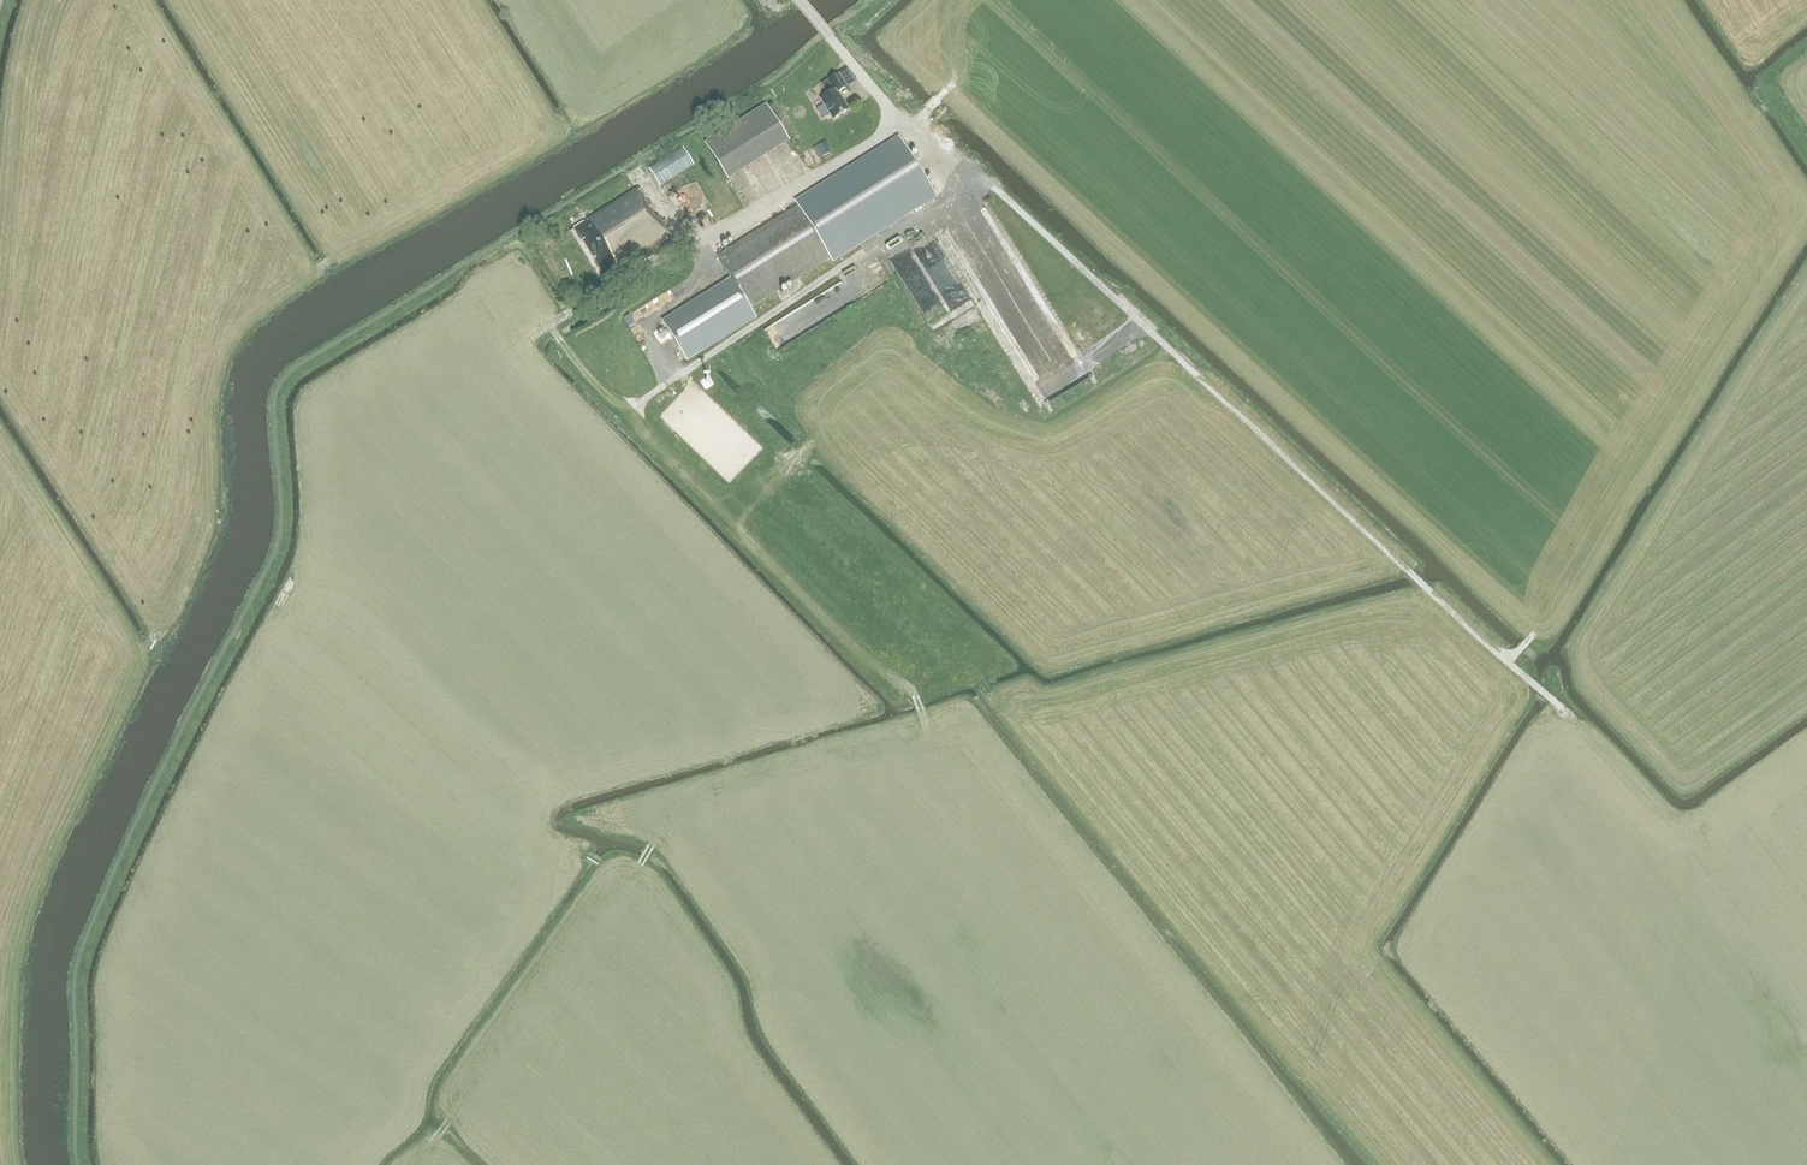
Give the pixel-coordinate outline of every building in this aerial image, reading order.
[(828,95),(821,99),(834,120),(850,110),(839,93),(847,88),(839,74),(822,85),(828,95)] [(705,144),(728,181),(790,142),(767,105),(705,144)] [(798,206),(717,256),(733,281),(663,324),(681,352),(686,360),(756,316),(750,308),(832,258),(833,260),(936,197),(900,139),(797,203),(798,206)] [(827,142),(814,148),(819,158),(832,152),(827,142)] [(650,169),(661,186),(694,165),(683,148),(650,169)] [(979,176),(971,179),(975,191),(983,187),(979,176)] [(648,204),(638,188),(573,229),(603,276),(670,234),(667,230),(670,228),(665,221),(662,222),(650,203),(648,204)] [(635,324),(630,315),(626,317),(624,318),(630,327),(633,326),(635,324)]
